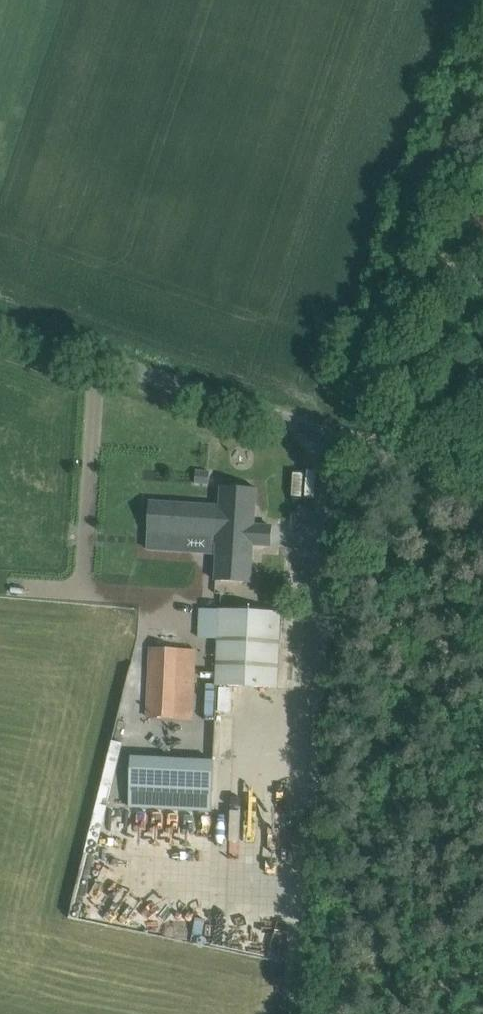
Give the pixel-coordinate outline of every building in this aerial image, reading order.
[(195,483),(209,484),(210,471),(197,470),(195,483)] [(257,489),(221,487),(220,508),(219,537),(218,556),(216,575),(252,578),(257,489)] [(150,501),(148,532),(149,532),(148,550),(179,552),(180,534),(218,536),(219,505),(150,501)] [(278,687),(281,612),(219,610),(216,685),(278,687)] [(146,717),(193,720),(196,650),(149,648),(146,717)] [(131,754),(131,783),(212,784),(212,755),(131,754)]
